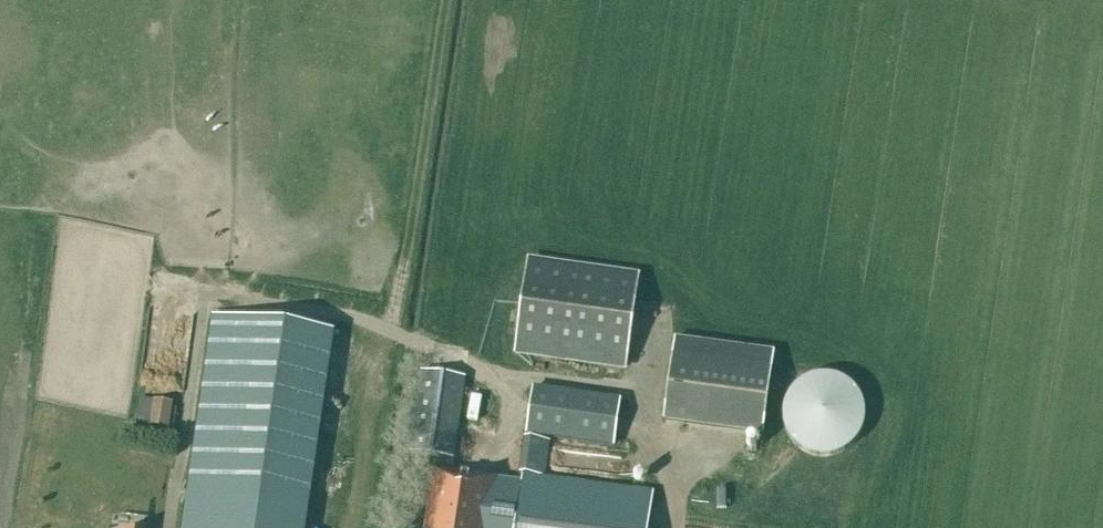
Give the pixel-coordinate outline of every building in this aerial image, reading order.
[(525,263),(513,350),(624,365),(636,277),(525,263)] [(331,332),(210,316),(181,527),(304,527),(306,512),(306,513),(331,332)] [(673,337),(663,417),(762,429),(772,349),(673,337)] [(463,377),(419,371),(408,453),(434,456),(432,469),(424,527),(648,527),(652,493),(545,479),(550,441),(524,437),(519,473),(520,474),(520,475),(519,483),(495,480),(496,478),(450,472),(463,377)] [(782,415),(782,416),(782,418),(782,419),(782,421),(783,422),(783,423),(783,425),(783,426),(784,428),(784,429),(785,430),(785,432),(786,433),(786,434),(787,436),(788,437),(789,438),(789,439),(790,440),(791,442),(792,443),(793,444),(794,445),(795,446),(796,447),(797,448),(798,449),(799,450),(800,450),(802,451),(803,452),(804,453),(805,453),(807,454),(808,454),(809,455),(811,455),(812,456),(813,456),(815,456),(816,457),(818,457),(819,457),(821,457),(822,457),(823,457),(825,457),(826,457),(828,457),(829,457),(831,457),(832,457),(833,456),(835,456),(836,455),(838,455),(839,454),(840,454),(842,453),(843,453),(844,452),(845,451),(846,450),(848,450),(849,449),(850,448),(851,447),(852,446),(853,445),(854,444),(855,443),(856,442),(857,440),(858,439),(858,438),(859,437),(860,436),(860,434),(861,433),(862,432),(862,430),(863,429),(863,428),(863,426),(864,425),(864,423),(864,422),(864,421),(865,419),(865,418),(865,416),(865,415),(865,413),(864,412),(864,410),(864,409),(864,408),(863,406),(863,405),(863,403),(862,402),(862,401),(861,399),(861,398),(860,397),(859,396),(858,394),(858,393),(857,392),(856,391),(855,390),(854,389),(853,388),(852,387),(851,386),(850,385),(849,384),(848,383),(847,382),(845,381),(844,381),(843,380),(842,379),(840,379),(839,378),(838,377),(836,377),(835,377),(833,376),(832,376),(831,376),(829,375),(828,375),(826,375),(825,375),(823,375),(822,375),(821,375),(819,375),(818,375),(816,376),(815,376),(813,376),(812,377),(811,377),(809,377),(808,378),(807,379),(805,379),(804,380),(803,381),(802,381),(800,382),(799,383),(798,384),(797,385),(796,386),(795,387),(794,388),(793,389),(792,390),(791,391),(790,392),(789,393),(789,394),(788,396),(787,397),(786,398),(786,399),(785,401),(785,402),(784,403),(784,405),(783,406),(783,408),(783,409),(783,410),(782,412),(782,413),(782,415)] [(614,447),(621,400),(531,387),(525,435),(614,447)] [(139,397),(136,423),(169,428),(173,402),(139,397)]
